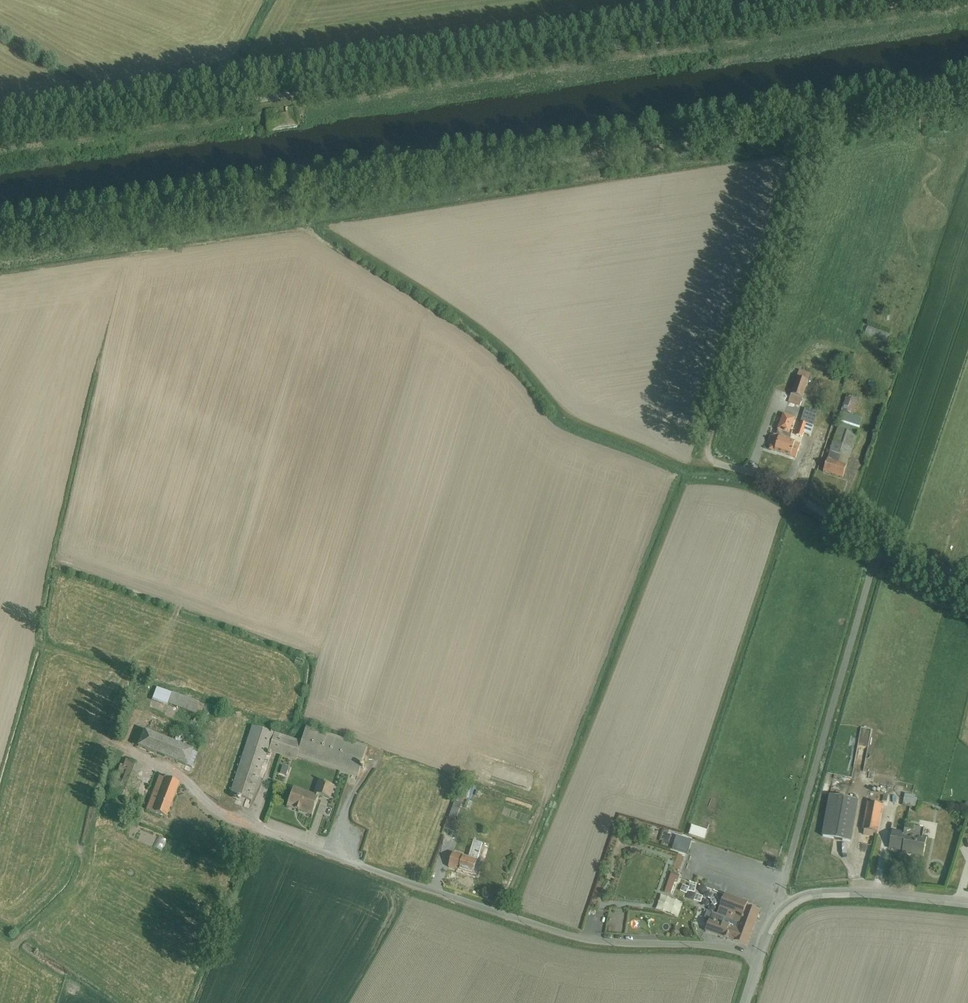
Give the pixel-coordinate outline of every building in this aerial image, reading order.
[(867,327),(866,337),(889,341),(890,331),(867,327)] [(862,344),(860,352),(867,353),(869,345),(862,344)] [(821,375),(830,378),(834,368),(824,365),(821,375)] [(800,371),(789,403),(800,407),(812,375),(800,371)] [(844,413),(854,416),(858,401),(847,397),(842,412),(844,413)] [(805,409),(797,436),(803,438),(804,434),(812,436),(818,413),(805,409)] [(854,416),(844,413),(824,472),(843,478),(863,419),(854,416)] [(775,435),(772,446),(773,447),(772,450),(796,458),(801,444),(790,441),(793,432),(791,432),(796,419),(784,414),(778,431),(779,431),(777,436),(775,435)] [(157,687),(152,700),(168,706),(169,705),(178,708),(178,710),(183,712),(184,710),(194,714),(191,721),(197,723),(204,705),(199,703),(199,702),(172,692),(172,693),(157,687)] [(214,711),(210,726),(220,728),(223,713),(214,711)] [(250,725),(230,794),(251,801),(266,750),(296,760),(297,757),(358,777),(368,746),(306,726),(301,741),(274,732),(274,733),(250,725)] [(138,728),(132,743),(138,745),(138,746),(187,766),(187,765),(192,767),(203,738),(176,728),(171,741),(138,728)] [(859,748),(869,749),(871,729),(860,729),(859,748)] [(729,756),(732,748),(719,743),(716,751),(729,756)] [(857,750),(857,763),(865,764),(866,751),(857,750)] [(120,764),(110,791),(134,801),(142,782),(137,780),(142,766),(126,759),(123,766),(120,764)] [(283,764),(279,774),(286,776),(290,766),(283,764)] [(159,775),(146,809),(167,817),(180,783),(159,775)] [(293,787),(286,806),(313,815),(320,795),(331,799),(336,787),(319,781),(315,794),(293,787)] [(906,794),(903,805),(918,808),(919,801),(915,800),(916,796),(906,794)] [(831,795),(823,837),(851,842),(859,801),(831,795)] [(448,818),(444,828),(455,832),(459,822),(456,820),(463,802),(456,800),(449,817),(454,820),(453,820),(448,818)] [(868,803),(863,830),(865,830),(864,835),(874,837),(875,832),(878,833),(883,805),(868,803)] [(692,825),(689,835),(705,840),(708,831),(692,825)] [(892,830),(889,847),(903,850),(902,852),(923,856),(927,837),(924,836),(925,829),(916,828),(915,831),(905,830),(905,833),(892,830)] [(687,851),(691,839),(679,835),(675,847),(687,851)] [(160,837),(154,847),(161,850),(166,840),(160,837)] [(453,853),(449,867),(478,876),(483,863),(485,863),(488,854),(480,852),(483,844),(474,841),(469,857),(453,853)] [(672,872),(665,892),(671,894),(676,881),(678,882),(681,876),(672,872)] [(713,912),(706,931),(747,946),(760,911),(747,906),(749,903),(725,894),(718,914),(713,912)]
